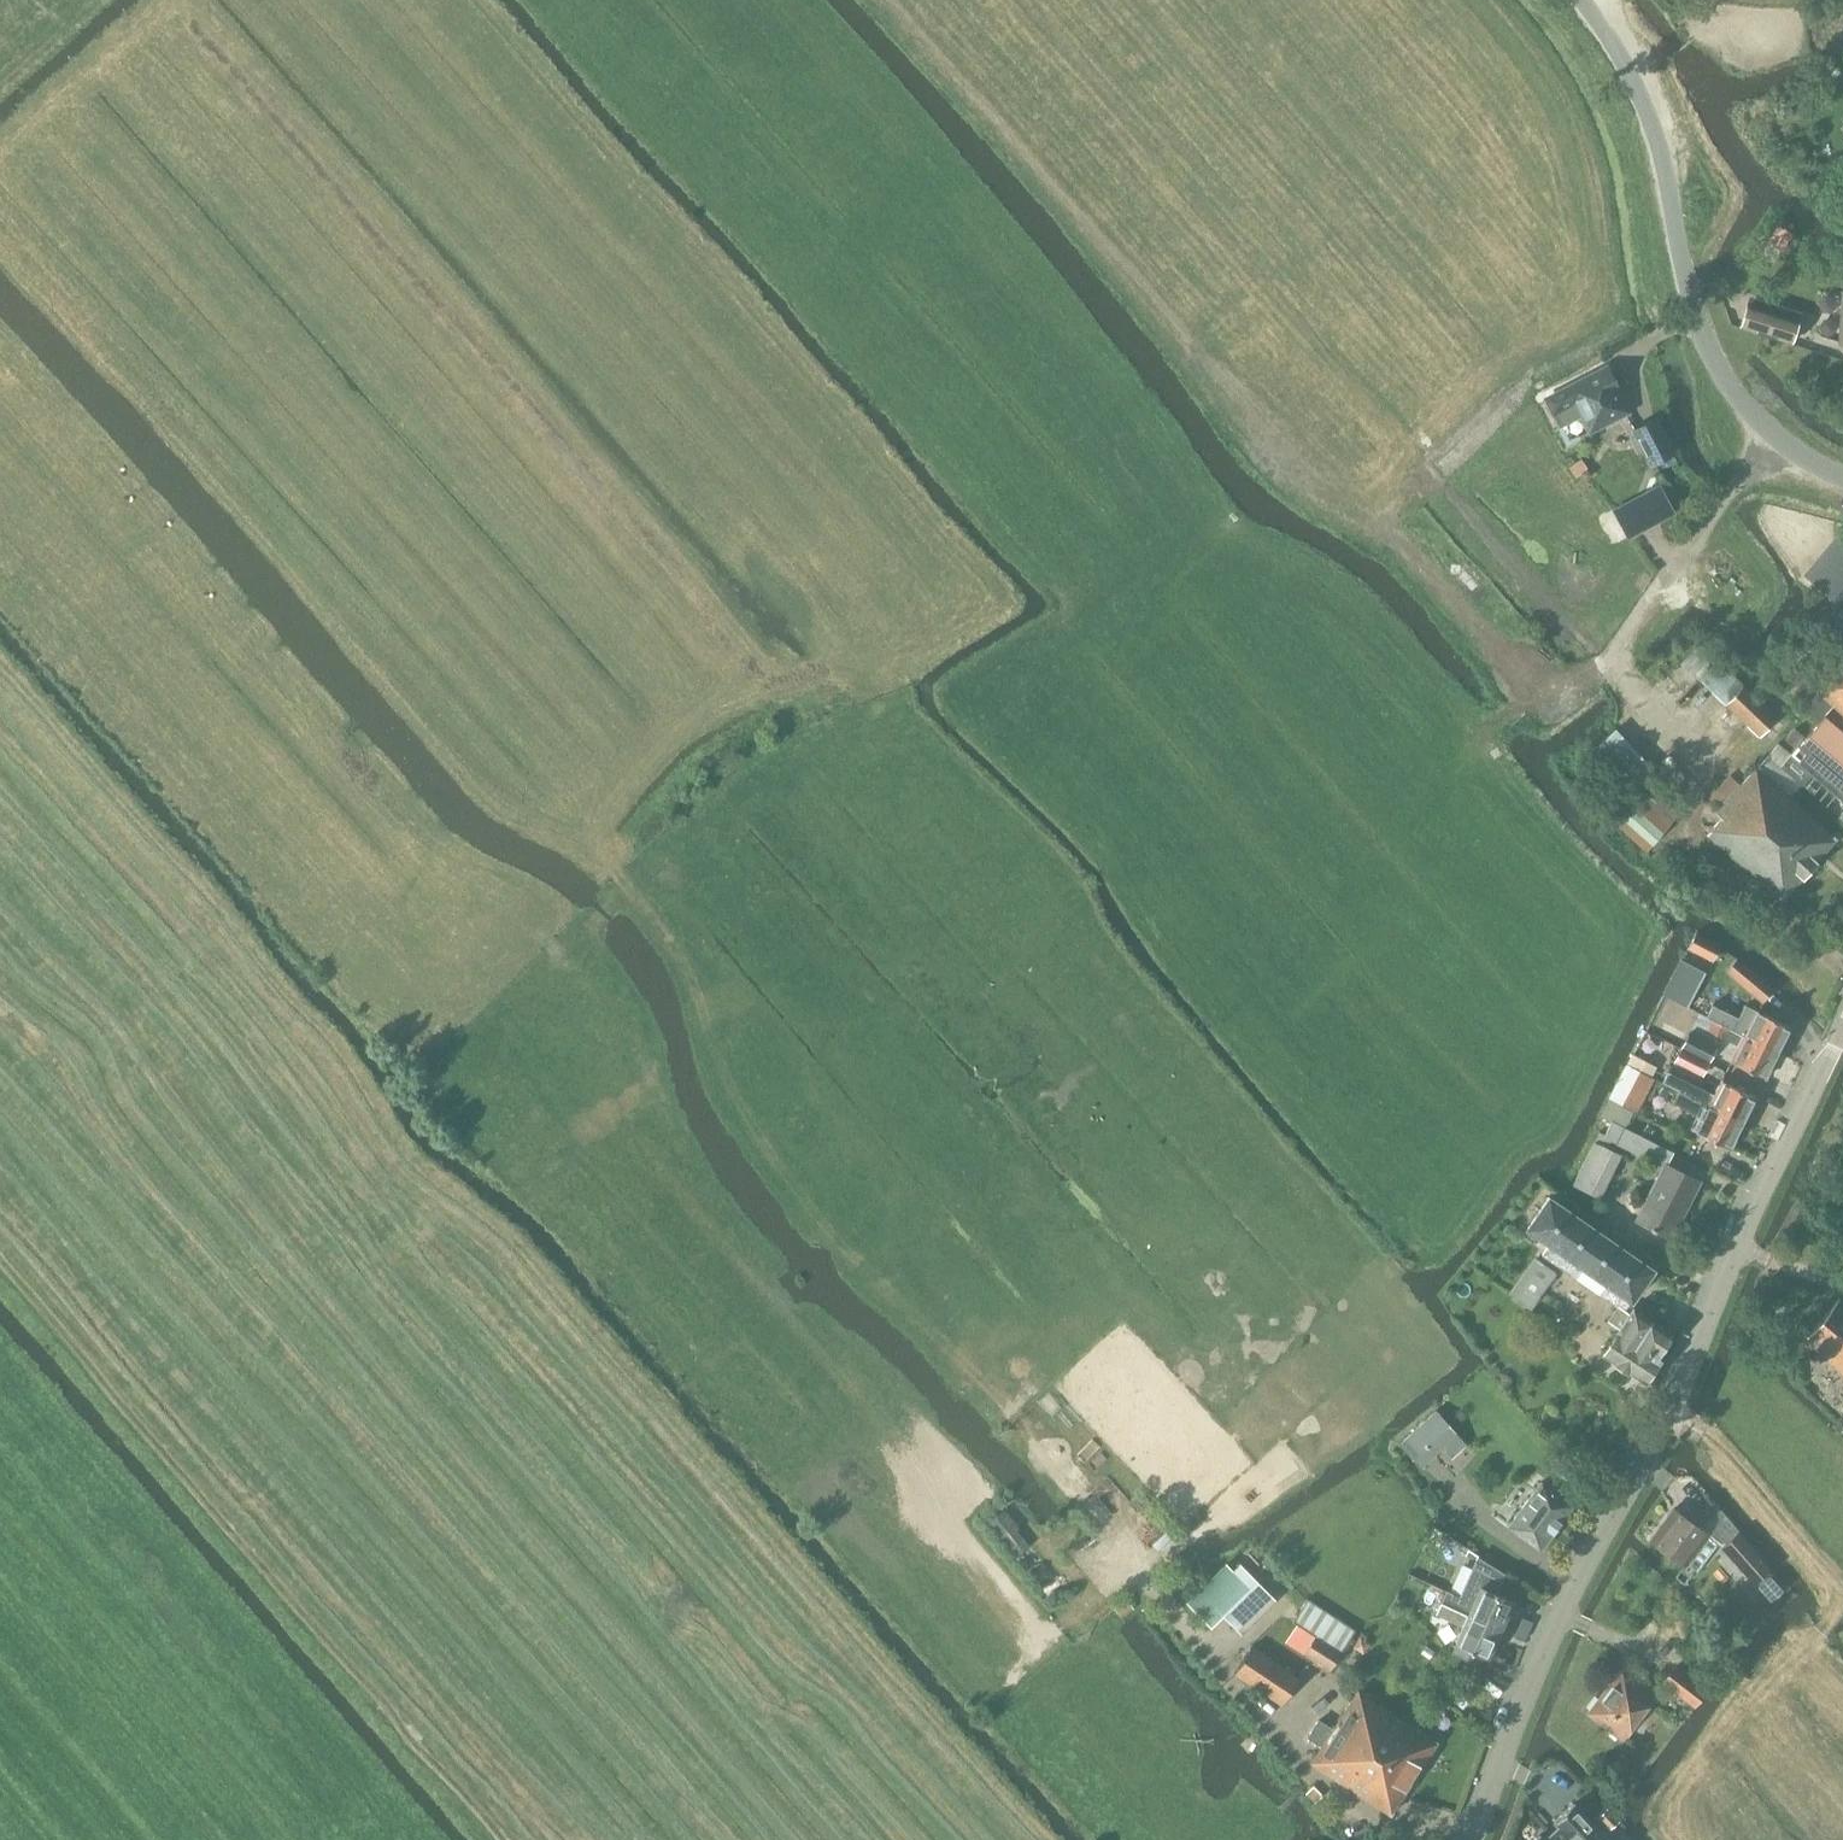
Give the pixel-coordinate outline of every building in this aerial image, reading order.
[(1798,319),(1748,303),(1740,326),(1791,342),(1798,319)] [(1580,413),(1589,430),(1627,411),(1616,390),(1620,388),(1608,366),(1545,398),(1559,423),(1580,413)] [(1632,430),(1650,464),(1673,452),(1656,418),(1632,430)] [(1662,484),(1614,508),(1627,532),(1674,509),(1662,484)] [(1841,606),(1842,604),(1842,530),(1842,529),(1804,574),(1841,606)] [(1683,662),(1758,736),(1776,718),(1701,644),(1683,662)] [(1842,714),(1842,664),(1818,692),(1842,714)] [(1842,797),(1842,732),(1823,715),(1790,753),(1842,797)] [(1586,756),(1626,798),(1655,771),(1615,728),(1586,756)] [(1706,833),(1782,899),(1835,838),(1788,797),(1798,785),(1767,757),(1756,769),(1755,768),(1741,784),(1732,777),(1719,792),(1727,799),(1716,813),(1720,817),(1706,833)] [(1617,823),(1646,848),(1678,811),(1650,785),(1617,823)] [(1688,947),(1712,960),(1717,949),(1720,945),(1696,932),(1688,947)] [(1762,1001),(1773,988),(1749,968),(1736,957),(1735,959),(1730,964),(1731,975),(1762,1001)] [(1706,1016),(1713,1020),(1778,1053),(1790,1027),(1744,1004),(1738,1017),(1712,1004),(1706,1016)] [(1778,1053),(1713,1020),(1708,1030),(1738,1045),(1731,1060),(1765,1077),(1778,1053)] [(1714,1047),(1688,1033),(1681,1047),(1707,1060),(1714,1047)] [(1680,1048),(1674,1061),(1700,1074),(1707,1061),(1680,1048)] [(1679,1090),(1679,1091),(1743,1123),(1756,1097),(1722,1080),(1715,1095),(1668,1072),(1663,1082),(1679,1090)] [(1632,1089),(1620,1083),(1612,1099),(1629,1108),(1636,1095),(1632,1089)] [(1743,1123),(1679,1091),(1673,1103),(1703,1118),(1697,1131),(1731,1148),(1743,1123)] [(1635,1112),(1610,1099),(1601,1116),(1611,1121),(1627,1129),(1635,1112)] [(1627,1129),(1611,1121),(1605,1133),(1612,1137),(1665,1164),(1666,1164),(1672,1152),(1627,1129)] [(1572,1184),(1601,1199),(1622,1154),(1608,1147),(1612,1137),(1605,1133),(1599,1131),(1572,1184)] [(1665,1164),(1637,1220),(1670,1236),(1698,1180),(1666,1164),(1665,1164)] [(1529,1224),(1529,1225),(1527,1227),(1530,1229),(1531,1228),(1550,1242),(1542,1253),(1614,1303),(1617,1298),(1625,1303),(1629,1297),(1631,1299),(1652,1268),(1552,1198),(1549,1196),(1547,1199),(1530,1224),(1529,1224)] [(1510,1293),(1529,1307),(1555,1272),(1535,1258),(1510,1293)] [(1619,1327),(1618,1327),(1602,1352),(1643,1380),(1645,1377),(1650,1375),(1656,1368),(1655,1362),(1657,1359),(1653,1356),(1670,1332),(1633,1307),(1636,1302),(1631,1299),(1629,1297),(1625,1303),(1617,1298),(1614,1303),(1617,1305),(1608,1320),(1619,1327)] [(1842,1373),(1842,1301),(1838,1297),(1803,1339),(1842,1373)] [(1435,1410),(1399,1443),(1420,1466),(1444,1445),(1453,1454),(1466,1444),(1435,1410)] [(1554,1471),(1569,1483),(1575,1475),(1560,1463),(1554,1471)] [(1509,1525),(1538,1546),(1540,1548),(1572,1504),(1570,1503),(1569,1503),(1540,1481),(1509,1525)] [(1650,1539),(1684,1565),(1707,1534),(1673,1508),(1650,1539)] [(1722,1546),(1753,1582),(1769,1568),(1738,1532),(1722,1546)] [(1252,1548),(1243,1555),(1261,1576),(1270,1568),(1252,1548)] [(1446,1591),(1441,1601),(1500,1628),(1513,1600),(1495,1592),(1501,1580),(1504,1573),(1477,1557),(1459,1597),(1446,1591)] [(1211,1626),(1222,1614),(1240,1631),(1274,1595),(1241,1563),(1233,1570),(1226,1563),(1187,1602),(1211,1626)] [(1289,1643),(1305,1653),(1330,1669),(1342,1651),(1356,1630),(1307,1598),(1292,1620),(1300,1626),(1289,1643)] [(1500,1628),(1441,1601),(1436,1613),(1462,1625),(1455,1641),(1470,1648),(1469,1650),(1472,1651),(1473,1649),(1487,1656),(1500,1628)] [(1726,1648),(1712,1637),(1703,1649),(1717,1659),(1726,1648)] [(1234,1673),(1281,1705),(1300,1677),(1253,1645),(1234,1673)] [(1663,1681),(1693,1705),(1705,1689),(1674,1666),(1663,1681)] [(1587,1712),(1621,1738),(1655,1693),(1621,1667),(1587,1712)] [(1309,1736),(1312,1738),(1310,1740),(1313,1742),(1314,1740),(1322,1745),(1311,1761),(1390,1813),(1436,1741),(1357,1691),(1333,1728),(1320,1720),(1309,1736)] [(1454,1700),(1462,1707),(1468,1699),(1460,1692),(1454,1700)] [(1306,1792),(1315,1801),(1322,1794),(1313,1785),(1306,1792)] [(1551,1833),(1558,1839),(1607,1839),(1573,1803),(1554,1821),(1559,1826),(1551,1833)] [(1606,1808),(1598,1816),(1609,1828),(1614,1824),(1618,1820),(1609,1811),(1606,1808)]
